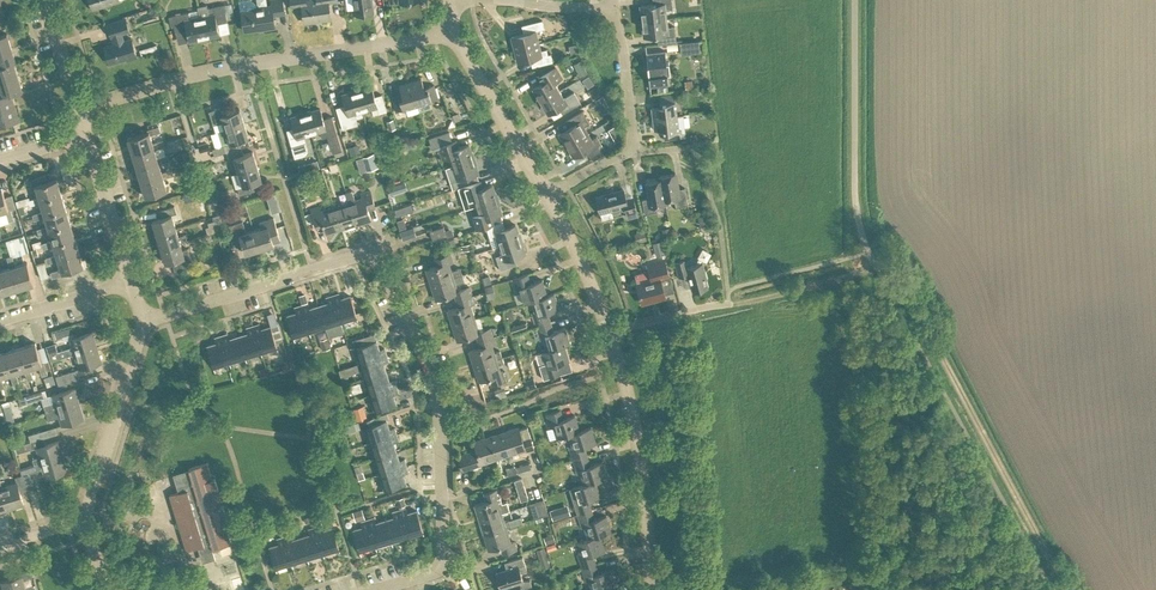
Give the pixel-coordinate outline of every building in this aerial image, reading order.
[(93,9),(120,0),(90,0),(93,9)] [(241,10),(244,30),(258,28),(258,27),(264,26),(265,29),(275,27),(273,15),(285,13),(283,0),(277,0),(271,1),(271,5),(258,8),(258,7),(257,7),(257,6),(257,5),(257,4),(256,4),(256,3),(256,2),(255,2),(255,1),(254,1),(253,1),(253,0),(239,0),(241,10)] [(302,6),(304,20),(314,18),(314,21),(331,18),(328,2),(338,0),(290,0),(291,8),(302,6)] [(356,14),(374,11),(372,0),(353,0),(356,14)] [(641,4),(643,20),(665,18),(665,10),(673,9),(672,0),(656,0),(656,3),(641,4)] [(207,4),(198,6),(198,7),(198,9),(200,17),(201,23),(204,38),(220,35),(217,24),(218,24),(228,22),(227,16),(224,5),(208,8),(207,5),(207,4)] [(189,11),(169,15),(169,16),(171,25),(174,24),(174,25),(176,32),(185,30),(187,30),(187,31),(189,41),(204,38),(201,23),(200,17),(198,9),(189,11)] [(129,31),(126,18),(107,24),(111,36),(113,36),(115,43),(104,46),(109,64),(126,59),(127,61),(137,58),(131,38),(124,40),(122,33),(129,31)] [(665,18),(643,20),(644,36),(659,35),(659,44),(676,42),(675,25),(666,26),(665,18)] [(524,33),(511,36),(515,48),(538,42),(535,30),(544,28),(542,19),(525,24),(527,32),(524,33)] [(11,47),(7,33),(0,35),(0,51),(11,47)] [(699,40),(680,42),(681,54),(700,52),(699,40)] [(538,42),(515,48),(518,61),(530,58),(533,58),(535,66),(553,61),(551,53),(548,54),(546,48),(540,50),(538,42)] [(156,44),(140,48),(142,54),(158,50),(156,44)] [(13,62),(16,61),(11,47),(0,51),(0,66),(13,62)] [(666,62),(665,50),(646,52),(650,86),(669,84),(667,72),(670,72),(669,61),(666,62)] [(18,75),(13,62),(0,66),(0,81),(18,75)] [(584,65),(576,69),(580,76),(587,72),(584,65)] [(541,100),(559,89),(555,81),(562,77),(556,66),(537,77),(541,83),(533,87),(541,100)] [(591,85),(597,81),(593,73),(586,76),(591,85)] [(3,95),(11,93),(22,89),(18,75),(0,81),(0,86),(3,95)] [(420,78),(409,82),(416,105),(424,102),(437,99),(441,107),(448,104),(440,85),(433,87),(433,85),(424,87),(423,88),(420,78)] [(416,105),(409,82),(398,85),(401,94),(390,98),(395,111),(416,105)] [(362,110),(371,108),(374,115),(386,111),(381,94),(375,96),(371,85),(356,90),(362,110)] [(592,89),(591,95),(593,99),(601,94),(596,87),(592,89)] [(559,89),(541,100),(548,113),(561,105),(565,111),(580,102),(574,91),(564,97),(559,89)] [(337,107),(342,124),(343,127),(357,123),(354,113),(362,110),(356,90),(342,94),(345,105),(337,107)] [(0,95),(0,111),(15,106),(11,93),(3,95),(0,95)] [(652,107),(653,118),(677,115),(674,93),(659,95),(661,106),(652,107)] [(229,105),(214,109),(209,111),(213,124),(223,121),(225,129),(244,123),(240,109),(231,112),(229,105)] [(0,111),(0,126),(19,120),(15,106),(0,111)] [(305,113),(311,133),(320,131),(322,138),(328,136),(329,138),(333,152),(342,150),(337,135),(332,116),(324,119),(320,108),(305,113)] [(569,126),(559,132),(566,144),(587,132),(584,126),(589,122),(582,110),(568,118),(572,124),(569,126)] [(311,133),(305,113),(291,117),(294,128),(287,130),(292,147),(295,157),(305,154),(307,149),(303,136),(311,133)] [(677,115),(653,118),(654,129),(663,128),(664,139),(685,137),(684,127),(683,115),(677,115)] [(251,145),(244,123),(225,129),(230,143),(224,145),(226,152),(242,147),(251,145)] [(127,138),(132,152),(153,146),(153,143),(150,134),(161,131),(159,126),(147,129),(148,131),(127,138)] [(455,141),(452,142),(449,131),(429,138),(433,149),(439,147),(441,153),(443,157),(443,159),(450,157),(452,165),(472,159),(468,144),(457,148),(455,141)] [(587,132),(566,144),(573,157),(586,149),(590,156),(604,148),(597,135),(591,138),(587,132)] [(163,140),(153,143),(153,146),(132,152),(136,167),(158,160),(157,158),(154,149),(165,146),(163,140)] [(208,141),(198,144),(200,151),(210,148),(208,141)] [(358,144),(348,146),(349,150),(350,155),(351,156),(360,153),(358,144)] [(234,158),(238,172),(257,166),(253,151),(244,154),(242,147),(226,152),(229,159),(234,158)] [(361,156),(366,171),(378,167),(374,152),(361,156)] [(136,167),(141,182),(162,175),(162,172),(159,163),(169,160),(168,155),(157,158),(158,160),(136,167)] [(452,165),(446,167),(449,176),(451,182),(453,189),(458,188),(462,186),(469,184),(478,181),(475,174),(477,174),(472,159),(462,162),(452,165)] [(331,172),(339,170),(337,162),(329,164),(331,172)] [(304,163),(297,165),(300,172),(306,170),(304,163)] [(257,166),(238,172),(243,186),(237,187),(240,194),(255,190),(253,183),(262,180),(257,166)] [(162,175),(141,182),(145,196),(167,190),(163,178),(174,175),(172,169),(162,172),(162,175)] [(665,200),(674,198),(675,206),(688,204),(685,187),(678,188),(675,172),(660,175),(660,179),(661,179),(665,200)] [(30,205),(40,202),(40,200),(61,193),(57,179),(48,181),(46,175),(33,179),(35,186),(36,185),(39,197),(28,200),(28,197),(16,200),(18,206),(23,205),(29,203),(30,205)] [(299,178),(302,189),(308,188),(306,177),(299,178)] [(661,179),(660,179),(646,181),(649,197),(642,199),(645,213),(657,211),(656,205),(666,204),(665,200),(661,179)] [(462,186),(458,188),(465,210),(476,206),(497,200),(492,184),(481,188),(479,181),(478,181),(469,184),(462,186)] [(402,190),(400,183),(388,187),(390,194),(402,190)] [(0,189),(0,224),(14,220),(11,209),(16,208),(12,195),(5,197),(2,188),(0,189)] [(198,197),(204,195),(202,188),(196,189),(198,197)] [(623,188),(596,196),(600,212),(611,209),(611,211),(614,213),(619,211),(621,209),(620,207),(625,206),(626,212),(628,218),(638,215),(637,210),(633,196),(626,198),(623,188)] [(348,202),(355,224),(371,219),(367,208),(375,206),(370,191),(361,193),(362,197),(355,200),(352,189),(345,191),(348,202)] [(35,220),(45,217),(44,214),(66,208),(61,193),(40,200),(40,202),(43,211),(33,214),(35,220)] [(476,230),(486,227),(493,224),(490,217),(501,214),(497,200),(476,206),(478,212),(471,214),(476,230)] [(244,201),(236,204),(239,212),(247,210),(244,201)] [(341,229),(355,224),(348,202),(334,206),(341,229)] [(152,220),(157,234),(176,228),(172,214),(177,212),(174,205),(159,210),(161,217),(152,220)] [(341,229),(334,206),(321,211),(320,206),(311,209),(317,227),(324,225),(326,233),(341,229)] [(39,234),(49,231),(49,229),(70,222),(66,208),(44,214),(45,217),(48,226),(37,229),(39,234)] [(706,213),(698,214),(700,225),(708,224),(706,213)] [(213,219),(217,231),(224,229),(220,214),(212,216),(213,219)] [(262,227),(254,230),(260,249),(274,245),(271,235),(278,233),(273,218),(260,222),(262,227)] [(217,231),(213,219),(211,220),(211,221),(208,221),(209,225),(206,226),(208,233),(217,231)] [(242,220),(229,224),(236,246),(242,244),(245,253),(260,249),(254,230),(246,232),(242,220)] [(496,238),(499,246),(515,241),(519,240),(515,225),(504,228),(502,221),(493,224),(486,227),(490,240),(496,238)] [(43,249),(54,246),(53,243),(75,237),(70,222),(49,229),(49,231),(52,240),(42,244),(43,249)] [(402,238),(403,239),(416,235),(416,234),(414,226),(400,230),(402,238)] [(432,240),(446,236),(443,226),(429,231),(432,240)] [(662,228),(663,236),(671,235),(669,227),(662,228)] [(181,243),(180,242),(187,240),(185,233),(178,235),(176,228),(157,234),(161,248),(181,243)] [(643,230),(633,233),(635,242),(646,239),(643,230)] [(14,237),(16,245),(19,244),(22,253),(29,251),(24,234),(14,237)] [(48,263),(58,260),(57,258),(79,251),(75,237),(53,243),(54,246),(56,254),(46,258),(48,263)] [(40,240),(32,242),(34,248),(42,245),(40,240)] [(515,241),(499,246),(501,253),(495,255),(499,270),(516,265),(514,258),(524,254),(519,240),(515,241)] [(661,240),(652,242),(656,256),(664,253),(661,240)] [(165,263),(172,261),(175,270),(192,265),(192,262),(189,255),(187,248),(183,249),(181,243),(161,248),(165,263)] [(711,253),(702,248),(698,256),(699,257),(695,264),(686,266),(684,259),(674,261),(679,277),(688,274),(692,290),(700,288),(703,290),(704,287),(708,286),(706,278),(707,278),(702,262),(700,263),(702,259),(706,261),(711,253)] [(57,258),(58,260),(61,269),(51,272),(52,278),(64,274),(63,272),(83,266),(79,251),(57,258)] [(615,252),(609,254),(612,261),(618,258),(615,252)] [(426,269),(431,284),(462,274),(461,268),(451,271),(449,263),(453,262),(450,254),(435,259),(437,266),(426,269)] [(13,266),(19,288),(34,284),(27,262),(16,266),(12,255),(7,257),(10,267),(13,266)] [(649,269),(634,273),(637,283),(642,302),(665,296),(660,278),(668,275),(664,259),(647,264),(649,269)] [(41,278),(48,276),(44,262),(37,264),(41,278)] [(19,288),(13,266),(10,267),(1,270),(0,266),(0,277),(5,292),(19,288)] [(457,291),(455,283),(464,280),(462,274),(431,284),(435,299),(454,293),(456,300),(472,295),(470,287),(457,291)] [(524,303),(531,301),(547,296),(547,295),(542,280),(530,284),(527,274),(513,279),(517,293),(520,292),(524,303)] [(489,275),(482,277),(485,284),(491,282),(489,275)] [(485,286),(488,298),(496,296),(492,284),(485,286)] [(299,295),(302,304),(308,302),(306,293),(299,295)] [(333,296),(341,322),(357,317),(355,312),(350,296),(341,299),(339,293),(333,296)] [(532,313),(536,327),(550,322),(547,313),(558,309),(553,293),(547,295),(547,296),(531,301),(534,312),(532,313)] [(448,310),(452,325),(474,318),(470,305),(474,303),(472,295),(456,300),(458,306),(448,310)] [(325,327),(341,322),(333,296),(326,298),(327,303),(318,306),(325,327)] [(308,303),(301,305),(309,332),(325,327),(318,306),(309,308),(308,303)] [(309,332),(301,305),(294,307),(296,313),(286,315),(293,337),(309,332)] [(362,310),(355,312),(357,317),(358,319),(364,317),(362,310)] [(476,335),(478,341),(494,336),(491,329),(479,332),(474,318),(452,325),(457,341),(476,335)] [(525,321),(510,326),(512,332),(527,327),(525,321)] [(543,339),(547,350),(547,351),(564,345),(564,346),(569,344),(564,328),(553,331),(550,322),(536,327),(540,340),(543,339)] [(260,324),(253,326),(261,352),(277,348),(275,342),(282,340),(283,340),(278,324),(277,324),(271,326),(261,329),(260,324)] [(61,329),(55,331),(57,338),(66,335),(71,334),(74,333),(73,329),(72,326),(72,325),(71,326),(61,329)] [(245,357),(261,352),(253,326),(246,328),(248,333),(238,336),(245,357)] [(75,353),(75,354),(97,347),(93,332),(71,339),(73,347),(58,351),(55,343),(46,345),(51,361),(75,353)] [(228,334),(221,336),(229,362),(245,357),(238,336),(230,338),(228,334)] [(229,362),(221,336),(214,338),(216,343),(206,346),(213,367),(229,362)] [(363,336),(353,339),(355,346),(354,347),(359,363),(386,354),(384,348),(379,349),(376,340),(366,343),(363,336)] [(469,351),(474,366),(502,357),(500,350),(494,352),(492,345),(496,344),(494,336),(478,341),(480,348),(469,351)] [(320,339),(323,349),(330,347),(328,337),(320,339)] [(35,343),(21,347),(27,369),(30,368),(39,366),(42,376),(47,374),(44,363),(42,363),(35,343)] [(542,365),(539,366),(544,379),(546,379),(560,374),(557,365),(569,361),(564,346),(564,345),(547,351),(547,350),(540,352),(544,364),(542,365)] [(21,347),(6,352),(13,373),(15,373),(24,370),(27,380),(33,379),(30,368),(27,369),(21,347)] [(97,347),(75,354),(79,369),(102,362),(97,347)] [(524,348),(520,349),(522,356),(529,354),(528,350),(524,348)] [(0,354),(0,377),(1,377),(10,374),(13,385),(18,383),(15,373),(13,373),(6,352),(0,354)] [(359,363),(364,379),(386,372),(383,363),(388,361),(386,354),(359,363)] [(502,357),(474,366),(479,381),(490,378),(492,385),(507,380),(505,371),(500,373),(497,363),(504,361),(502,357)] [(281,361),(284,369),(291,367),(288,358),(281,361)] [(339,369),(341,376),(357,371),(354,364),(339,369)] [(261,376),(267,374),(265,367),(259,369),(261,376)] [(56,375),(58,384),(80,378),(77,369),(56,375)] [(389,381),(386,372),(364,379),(369,394),(396,386),(394,379),(389,381)] [(52,374),(44,376),(47,385),(47,386),(55,383),(53,374),(52,374)] [(534,377),(526,379),(529,387),(536,385),(534,377)] [(396,386),(369,394),(374,410),(396,404),(393,394),(398,392),(396,386)] [(43,404),(46,413),(79,403),(75,388),(52,394),(54,401),(43,404)] [(20,404),(28,402),(47,396),(45,389),(18,397),(20,404)] [(79,403),(46,413),(48,419),(59,416),(62,425),(84,418),(79,403)] [(579,431),(574,415),(563,419),(560,409),(546,414),(550,427),(553,426),(557,438),(568,435),(568,434),(579,431)] [(365,410),(355,413),(357,420),(367,417),(365,410)] [(13,413),(6,415),(8,423),(15,421),(13,413)] [(374,416),(358,421),(360,427),(364,426),(369,442),(396,434),(394,427),(389,428),(386,419),(376,422),(374,416)] [(354,422),(347,425),(349,432),(356,430),(354,423),(354,422)] [(518,427),(503,432),(510,454),(525,449),(525,451),(534,448),(529,434),(527,426),(519,429),(518,427)] [(29,434),(31,441),(57,433),(55,427),(29,434)] [(569,447),(573,461),(587,456),(584,447),(595,444),(590,427),(579,431),(568,434),(568,435),(571,446),(569,447)] [(503,432),(489,436),(496,458),(510,454),(503,432)] [(369,442),(374,458),(396,451),(393,442),(398,440),(396,434),(369,442)] [(496,458),(489,436),(474,441),(477,451),(458,456),(462,470),(481,464),(481,463),(496,458)] [(33,448),(31,441),(15,446),(17,453),(33,448)] [(33,458),(35,464),(63,455),(59,441),(36,447),(39,457),(33,458)] [(374,458),(379,474),(406,466),(404,459),(399,460),(396,451),(374,458)] [(43,469),(45,478),(68,471),(63,455),(35,464),(21,468),(23,475),(22,475),(27,490),(34,488),(30,473),(43,469)] [(580,473),(583,484),(584,484),(595,481),(606,478),(601,462),(589,465),(587,456),(573,461),(577,474),(580,473)] [(529,462),(516,466),(517,472),(518,471),(525,469),(531,467),(529,462)] [(212,480),(207,463),(189,468),(189,471),(175,475),(180,491),(169,495),(178,522),(180,521),(184,537),(182,537),(186,550),(199,546),(203,559),(213,555),(214,559),(215,559),(212,549),(231,543),(226,527),(229,526),(227,520),(232,519),(229,510),(225,511),(223,506),(220,506),(215,490),(218,489),(215,479),(212,480)] [(508,475),(516,472),(514,465),(506,467),(508,475)] [(406,466),(379,474),(384,490),(406,483),(403,474),(408,472),(406,466)] [(21,492),(27,490),(22,475),(16,477),(18,482),(2,487),(9,509),(24,504),(21,492)] [(514,479),(517,488),(524,486),(522,477),(514,479)] [(2,487),(0,479),(0,512),(9,509),(2,487)] [(583,484),(569,488),(577,514),(584,512),(591,509),(588,500),(600,497),(595,481),(584,484),(583,484)] [(474,505),(479,519),(501,512),(510,509),(507,500),(501,502),(497,488),(483,493),(486,501),(474,505)] [(396,498),(399,506),(405,504),(403,496),(396,498)] [(543,499),(536,501),(541,516),(548,514),(543,499)] [(534,518),(541,516),(536,501),(529,503),(534,518)] [(559,507),(550,510),(553,519),(561,516),(559,507)] [(362,508),(352,511),(355,521),(365,518),(362,508)] [(398,510),(407,537),(423,532),(416,510),(407,513),(405,508),(398,510)] [(584,512),(577,514),(581,527),(584,526),(588,538),(599,535),(611,532),(606,515),(594,518),(591,509),(584,512)] [(393,517),(384,520),(391,542),(407,537),(398,510),(392,512),(393,517)] [(479,519),(483,534),(506,527),(511,526),(509,519),(504,521),(501,512),(479,519)] [(312,515),(315,525),(322,522),(319,513),(312,515)] [(509,519),(511,526),(522,522),(520,515),(509,519)] [(374,517),(367,520),(375,546),(391,542),(384,520),(375,522),(374,517)] [(375,546),(367,520),(360,522),(362,527),(352,530),(359,551),(375,546)] [(282,524),(279,525),(280,526),(281,532),(288,530),(287,523),(285,524),(282,524)] [(314,527),(323,554),(339,549),(332,527),(323,530),(321,525),(314,527)] [(309,534),(300,537),(307,559),(323,554),(314,527),(308,529),(309,534)] [(506,527),(483,534),(488,550),(500,546),(502,554),(516,550),(513,542),(510,542),(506,527)] [(553,532),(545,535),(548,542),(555,540),(553,532)] [(290,535),(283,537),(291,564),(307,559),(300,537),(291,540),(290,535)] [(588,538),(576,541),(580,553),(577,554),(581,568),(595,564),(592,554),(604,551),(599,535),(588,538)] [(291,564),(283,537),(276,539),(278,544),(268,547),(275,568),(291,564)] [(555,542),(546,545),(548,550),(550,550),(551,549),(557,547),(555,542)] [(536,548),(541,562),(549,560),(544,546),(536,548)] [(495,573),(500,588),(504,587),(505,589),(523,589),(522,587),(531,584),(530,579),(522,580),(520,571),(526,569),(524,564),(522,557),(508,561),(510,568),(495,573)] [(591,589),(598,589),(603,588),(603,589),(615,585),(610,569),(598,573),(595,564),(581,568),(586,581),(588,580),(591,589)] [(173,575),(183,572),(181,566),(171,569),(173,575)] [(4,589),(22,589),(26,589),(25,587),(22,578),(32,575),(30,569),(19,573),(20,575),(1,581),(4,589)]
